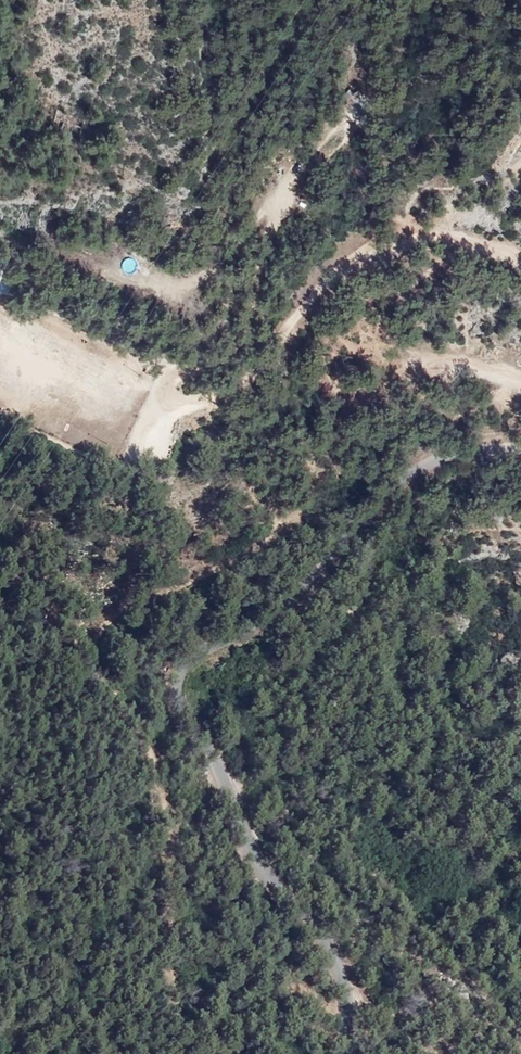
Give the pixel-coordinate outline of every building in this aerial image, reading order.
[(357,92),(373,109),(375,107),(360,90),(357,92)] [(1,274),(11,252),(0,247),(0,274),(1,274)] [(123,273),(136,271),(135,257),(122,258),(123,273)] [(1,409),(0,411),(0,414),(7,417),(5,421),(14,425),(18,418),(1,409)]
